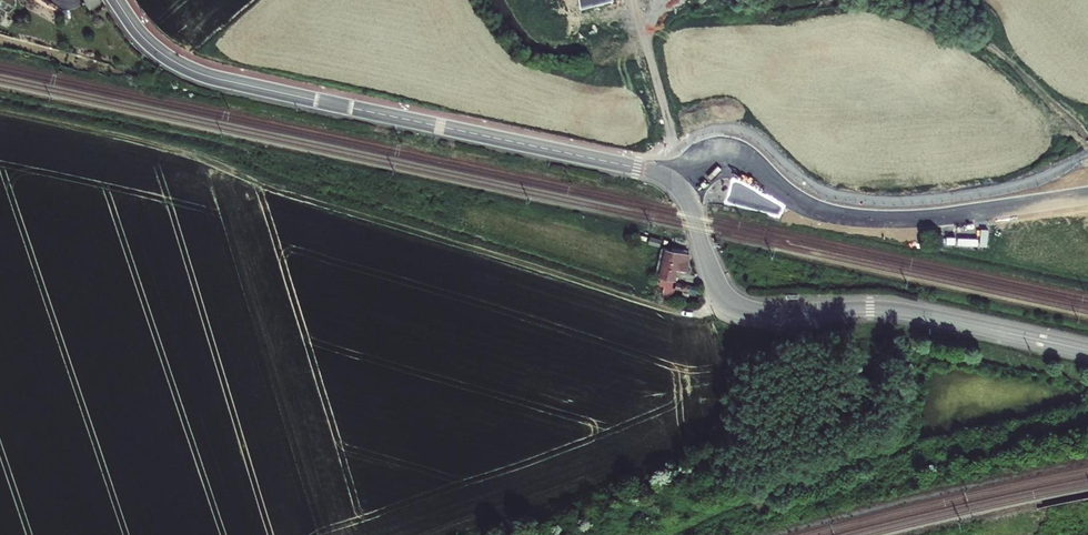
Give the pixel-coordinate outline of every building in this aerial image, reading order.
[(581,10),(613,2),(613,0),(579,0),(581,10)] [(690,249),(666,244),(662,273),(665,273),(666,276),(669,277),(668,287),(679,287),(682,269),(691,270),(692,258),(690,249)] [(699,285),(685,282),(683,288),(697,291),(699,285)]
